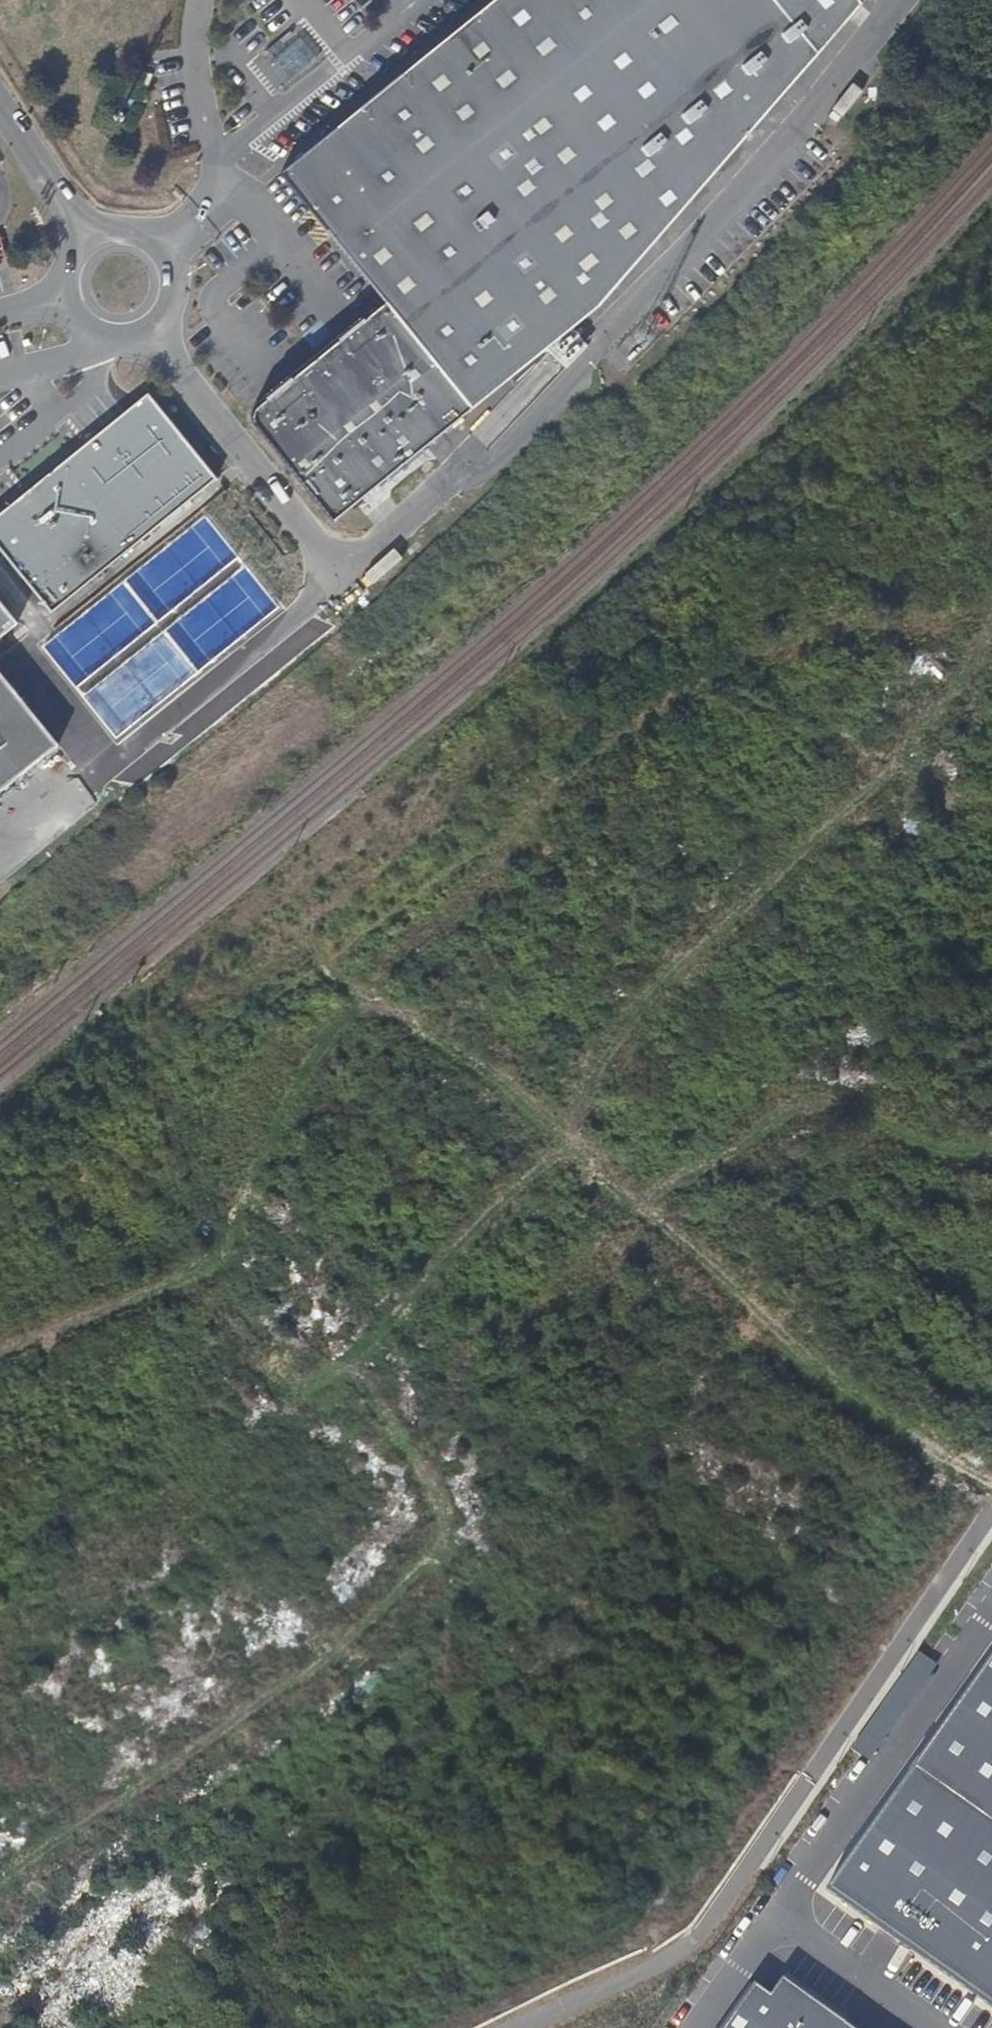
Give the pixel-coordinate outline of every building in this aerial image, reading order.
[(389,300),(474,404),(580,321),(604,302),(748,135),(785,81),(792,84),(862,2),(864,0),(492,0),(491,1),(486,5),(442,41),(433,48),(284,171),(389,300)] [(154,76),(150,74),(144,72),(137,90),(147,94),(154,76)] [(476,407),(474,404),(389,300),(378,310),(263,404),(258,410),(257,416),(258,422),(338,520),(476,407)] [(23,622),(0,594),(0,641),(23,622)] [(24,776),(63,743),(0,666),(0,796),(24,776)] [(901,1715),(937,1664),(920,1652),(883,1702),(901,1715)] [(833,1888),(991,2000),(991,1663),(833,1888)] [(788,1981),(776,1998),(759,1987),(730,2027),(854,2027),(788,1981)]
